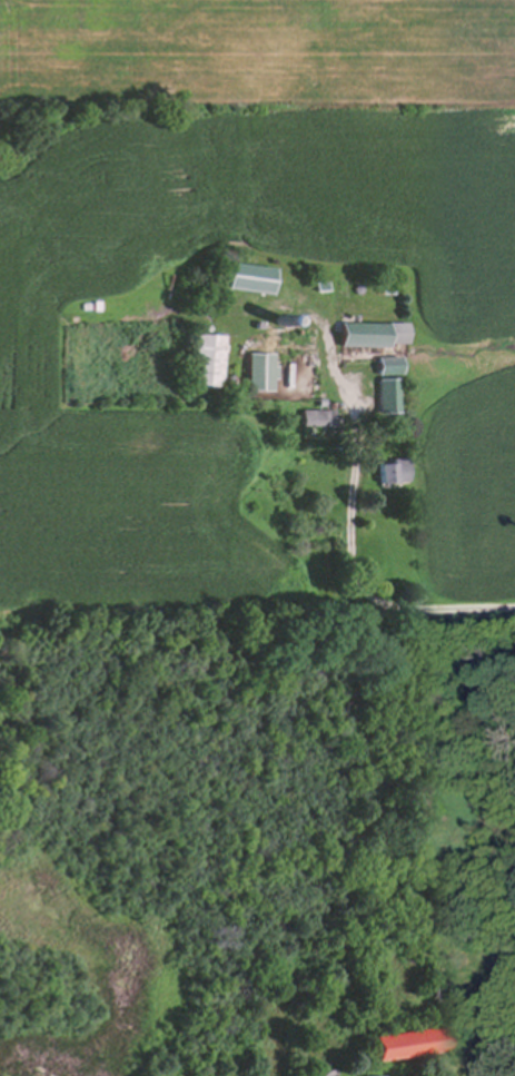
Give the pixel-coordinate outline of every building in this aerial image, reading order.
[(264,294),(267,269),(223,263),(219,288),(264,294)] [(301,290),(300,278),(313,278),(313,290),(301,290)] [(372,290),(372,280),(382,280),(383,290),(372,290)] [(350,290),(340,290),(340,282),(350,282),(350,290)] [(270,315),(274,316),(275,318),(276,320),(275,323),(271,325),(269,324),(267,323),(266,319),(268,316),(270,315)] [(331,322),(397,324),(397,343),(378,343),(378,345),(331,345),(331,322)] [(177,384),(176,352),(187,352),(186,335),(209,334),(211,368),(206,369),(206,383),(177,384)] [(263,349),(263,361),(270,361),(270,378),(263,377),(263,385),(236,385),(237,349),(263,349)] [(362,371),(362,355),(389,355),(389,369),(362,371)] [(218,372),(220,373),(222,374),(222,377),(221,379),(220,382),(217,382),(214,379),(214,376),(215,374),(218,372)] [(364,419),(364,378),(392,378),(392,412),(383,412),(382,419),(364,419)] [(294,427),(293,404),(303,404),(303,396),(315,396),(315,406),(321,406),(321,426),(294,427)] [(368,484),(367,462),(383,462),(383,456),(398,455),(399,477),(384,477),(385,483),(368,484)] [(366,1062),(363,1035),(435,1027),(438,1053),(366,1062)]
